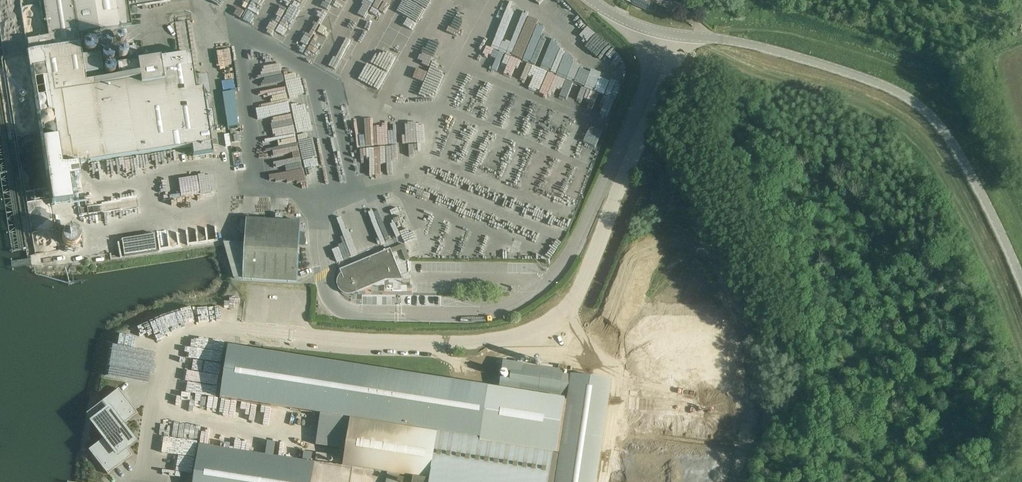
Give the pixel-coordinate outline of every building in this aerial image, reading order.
[(186,147),(189,161),(212,157),(211,143),(202,88),(196,90),(190,53),(116,65),(118,76),(103,79),(99,54),(83,57),(80,43),(79,44),(78,34),(119,27),(130,25),(127,0),(43,0),(49,37),(27,39),(29,52),(26,52),(41,144),(46,179),(63,177),(62,166),(186,147)] [(360,7),(378,14),(383,0),(363,0),(360,7)] [(648,10),(651,2),(656,3),(657,0),(627,0),(626,1),(633,3),(632,4),(648,10)] [(339,6),(322,51),(349,61),(354,48),(342,44),(354,12),(339,6)] [(310,16),(295,44),(307,50),(325,16),(319,13),(316,19),(310,16)] [(120,34),(110,35),(110,45),(120,44),(120,34)] [(554,99),(568,104),(573,92),(585,96),(589,87),(568,79),(576,58),(563,53),(555,73),(563,76),(554,99)] [(376,69),(367,90),(386,99),(396,77),(376,69)] [(240,125),(237,90),(225,91),(228,126),(240,125)] [(597,101),(601,102),(597,112),(605,115),(609,105),(612,106),(615,98),(600,92),(597,101)] [(245,243),(224,241),(224,242),(234,278),(298,282),(301,221),(247,218),(245,243)] [(70,247),(72,247),(74,246),(75,246),(76,245),(77,244),(78,244),(78,243),(79,242),(79,241),(80,240),(80,239),(80,238),(80,237),(80,236),(80,235),(79,234),(79,233),(78,232),(77,231),(76,230),(75,229),(74,229),(73,229),(72,229),(70,228),(69,229),(68,229),(67,229),(66,230),(65,231),(64,231),(63,233),(62,234),(62,235),(62,236),(62,237),(62,238),(62,239),(62,240),(62,241),(63,242),(63,243),(64,244),(65,244),(66,245),(67,246),(68,246),(70,247)] [(191,245),(215,241),(213,230),(189,233),(191,245)] [(155,234),(121,239),(124,256),(158,251),(155,234)] [(408,243),(395,246),(401,270),(414,267),(408,243)] [(346,294),(348,294),(351,294),(353,294),(356,293),(386,280),(403,280),(391,248),(340,269),(341,273),(339,276),(337,279),(337,281),(337,283),(337,285),(338,287),(339,289),(341,291),(343,293),(346,294)] [(110,346),(107,364),(131,366),(135,335),(115,333),(113,346),(110,346)] [(229,347),(221,399),(351,419),(344,467),(200,444),(194,481),(597,481),(612,380),(571,374),(571,375),(563,374),(564,370),(503,361),(502,370),(511,372),(511,380),(501,378),(500,388),(229,347)] [(107,365),(105,375),(120,378),(122,367),(107,365)] [(104,437),(88,449),(107,474),(132,455),(125,447),(134,441),(121,425),(137,413),(118,388),(93,408),(99,415),(91,421),(104,437)] [(316,459),(334,462),(335,455),(317,452),(316,459)]
